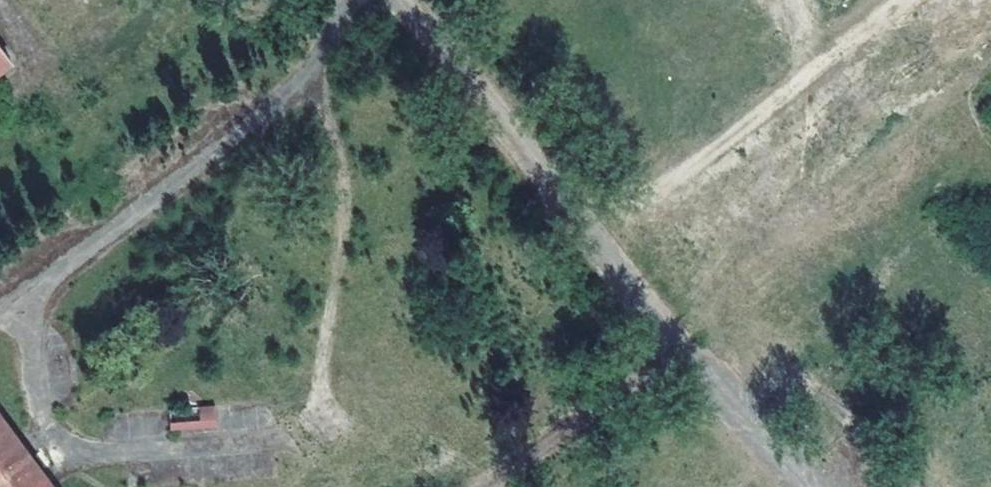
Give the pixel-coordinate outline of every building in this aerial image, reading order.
[(171,432),(218,429),(217,404),(197,405),(198,419),(170,421),(171,432)] [(172,411),(173,421),(198,419),(198,409),(172,411)] [(0,420),(0,486),(49,486),(0,420)]
